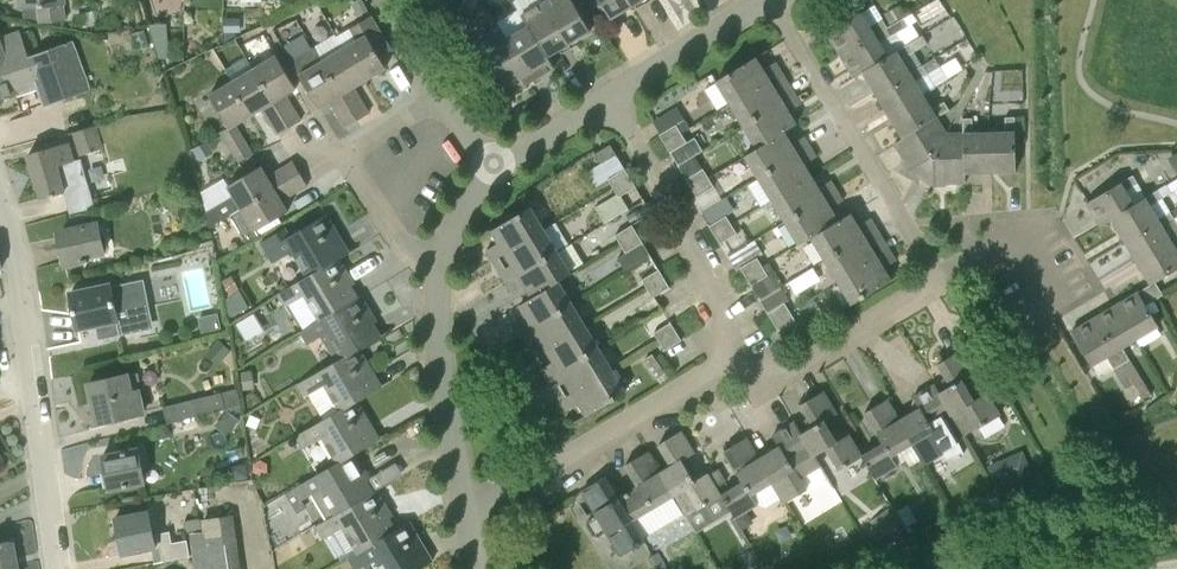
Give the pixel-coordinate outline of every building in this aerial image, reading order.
[(67,21),(65,0),(19,0),(19,9),(23,9),(23,18),(39,18),(40,23),(67,21)] [(363,0),(358,0),(351,4),(359,16),(369,10),(363,0)] [(442,11),(448,21),(466,10),(461,0),(442,11)] [(570,43),(591,31),(572,0),(548,0),(545,2),(570,43)] [(633,5),(630,0),(600,0),(611,19),(633,5)] [(570,43),(545,2),(523,14),(548,56),(570,43)] [(885,14),(892,25),(904,17),(905,17),(898,5),(885,14)] [(520,11),(519,11),(499,23),(508,39),(533,80),(555,67),(548,56),(523,14),(520,11)] [(883,20),(870,26),(862,12),(828,33),(841,55),(888,27),(883,20)] [(346,45),(366,80),(386,68),(380,57),(392,50),(371,16),(350,29),(356,39),(346,45)] [(236,32),(241,32),(241,18),(225,17),(224,32),(236,32)] [(897,33),(908,25),(904,17),(892,25),(888,27),(841,55),(855,78),(864,72),(905,47),(905,46),(897,33)] [(95,25),(98,32),(111,29),(106,18),(98,23),(95,25)] [(21,49),(14,33),(0,38),(0,57),(21,49)] [(916,52),(928,45),(923,36),(911,43),(905,46),(905,47),(864,72),(877,94),(924,66),(923,65),(916,52)] [(511,94),(533,80),(508,39),(486,52),(498,72),(511,94)] [(30,57),(47,102),(49,105),(92,89),(73,41),(30,57)] [(353,87),(366,80),(346,45),(323,58),(359,120),(369,114),(353,87)] [(30,57),(26,48),(21,49),(0,57),(0,99),(15,93),(22,111),(47,102),(30,57)] [(470,61),(482,82),(498,72),(486,52),(470,61)] [(256,68),(290,128),(301,121),(285,95),(296,88),(277,56),(256,68)] [(769,79),(770,80),(782,73),(775,62),(763,69),(756,57),(717,81),(730,103),(769,79)] [(346,127),(359,120),(323,58),(298,73),(319,108),(330,101),(346,127)] [(890,116),(925,95),(924,94),(936,87),(929,73),(941,66),(936,58),(923,65),(924,66),(877,94),(890,116)] [(278,135),(290,128),(256,68),(234,81),(253,114),(262,109),(278,135)] [(777,91),(770,80),(769,79),(730,103),(744,125),(795,94),(789,84),(777,91)] [(235,125),(253,114),(234,81),(210,96),(229,127),(221,132),(240,162),(253,155),(235,125)] [(758,148),(784,131),(797,124),(789,111),(801,104),(795,94),(744,125),(758,148)] [(938,117),(950,110),(945,102),(933,109),(925,95),(890,116),(903,138),(938,117)] [(947,131),(938,117),(903,138),(895,143),(905,160),(903,162),(906,161),(911,169),(922,176),(921,178),(922,178),(947,131)] [(1016,171),(1015,131),(1015,117),(1007,117),(1007,131),(990,131),(991,172),(1016,171)] [(991,172),(990,131),(973,131),(974,119),(964,118),(963,132),(964,132),(965,172),(991,172)] [(665,143),(682,133),(676,124),(659,135),(665,143)] [(103,148),(96,125),(73,132),(80,155),(103,148)] [(758,178),(810,146),(804,137),(792,144),(784,131),(758,148),(744,156),(758,178)] [(964,132),(963,132),(947,131),(922,178),(922,179),(923,177),(935,183),(945,183),(945,185),(946,185),(946,183),(966,182),(965,172),(964,132)] [(678,166),(695,155),(703,151),(695,137),(687,141),(682,133),(665,143),(671,154),(672,154),(678,164),(677,164),(678,166)] [(215,153),(208,141),(193,149),(200,162),(215,153)] [(42,199),(64,192),(71,215),(96,208),(81,157),(74,159),(69,142),(29,153),(42,199)] [(617,155),(611,144),(596,153),(602,163),(616,155),(617,155)] [(771,200),(811,176),(804,164),(816,157),(810,146),(758,178),(771,200)] [(1172,155),(1168,157),(1176,173),(1176,152),(1172,155)] [(624,167),(618,156),(617,157),(616,155),(602,163),(588,172),(597,186),(608,179),(613,188),(630,177),(625,169),(624,169),(623,167),(624,167)] [(239,212),(301,174),(294,162),(268,178),(261,166),(224,188),(230,198),(207,212),(211,227),(239,212)] [(688,167),(691,172),(701,167),(698,162),(688,167)] [(692,188),(709,177),(703,168),(686,179),(692,188)] [(239,212),(252,233),(288,212),(281,201),(308,185),(301,174),(239,212)] [(1136,204),(1135,202),(1146,197),(1138,183),(1133,175),(1122,182),(1107,190),(1087,203),(1101,225),(1112,219),(1136,204)] [(785,223),(837,191),(831,180),(819,188),(811,176),(771,200),(785,223)] [(629,208),(622,195),(635,187),(636,189),(637,188),(630,177),(613,188),(617,194),(596,207),(605,223),(629,208)] [(722,199),(714,186),(709,177),(692,188),(697,196),(693,199),(694,201),(701,212),(722,199)] [(1164,198),(1172,193),(1167,185),(1147,197),(1146,197),(1135,202),(1136,204),(1112,219),(1125,241),(1172,212),(1164,198)] [(812,237),(839,221),(831,208),(843,201),(837,191),(785,223),(799,246),(812,237)] [(505,253),(544,229),(531,207),(492,230),(499,243),(487,250),(493,261),(505,253)] [(627,216),(632,224),(643,217),(638,209),(627,216)] [(1172,241),(1176,238),(1176,221),(1176,219),(1172,212),(1125,241),(1138,262),(1173,242),(1172,241)] [(877,228),(870,218),(858,226),(851,213),(839,221),(812,237),(825,259),(877,228)] [(87,224),(85,214),(70,216),(72,227),(87,224)] [(289,256),(303,280),(338,258),(331,247),(342,240),(327,214),(288,238),(283,230),(261,244),(274,265),(289,256)] [(709,226),(715,235),(731,224),(726,215),(709,226)] [(61,265),(82,261),(83,265),(92,263),(90,258),(105,255),(98,223),(54,232),(61,265)] [(715,235),(721,245),(737,235),(731,224),(715,235)] [(621,244),(638,234),(632,225),(615,235),(621,244)] [(878,258),(877,257),(871,246),(883,238),(877,228),(825,259),(839,282),(878,258)] [(506,282),(558,251),(544,229),(505,253),(512,265),(500,272),(506,282)] [(626,253),(643,243),(638,234),(621,244),(626,253)] [(736,270),(758,258),(764,255),(755,240),(745,247),(728,257),(736,270)] [(1156,281),(1176,269),(1176,249),(1173,242),(1138,262),(1151,284),(1156,281)] [(626,253),(618,258),(626,271),(650,256),(651,255),(644,244),(643,243),(626,253)] [(303,299),(317,322),(350,302),(343,291),(354,284),(339,259),(358,248),(357,247),(338,258),(303,280),(277,295),(286,308),(303,299)] [(878,258),(839,282),(852,304),(891,280),(884,268),(896,260),(889,250),(877,257),(878,258)] [(559,281),(571,273),(558,251),(506,282),(512,292),(524,285),(532,297),(559,281)] [(751,286),(768,276),(758,258),(741,269),(751,286)] [(648,289),(665,279),(659,269),(642,279),(648,289)] [(240,289),(232,275),(223,280),(230,294),(240,289)] [(665,279),(648,289),(653,298),(670,287),(665,279)] [(99,339),(148,329),(138,281),(105,288),(105,285),(71,292),(75,309),(74,309),(78,329),(98,325),(101,337),(99,337),(99,339)] [(521,335),(573,304),(559,281),(532,297),(520,305),(527,317),(515,325),(521,335)] [(1125,300),(1150,342),(1161,336),(1157,328),(1159,327),(1152,315),(1160,311),(1154,301),(1164,295),(1156,281),(1151,284),(1125,300)] [(773,322),(790,311),(777,289),(759,299),(773,322)] [(249,308),(240,291),(225,298),(230,318),(249,308)] [(350,302),(317,322),(300,333),(307,345),(325,336),(339,361),(359,350),(360,350),(393,329),(392,328),(373,340),(366,328),(377,321),(361,296),(350,302)] [(1141,347),(1150,342),(1125,300),(1098,316),(1119,351),(1124,348),(1137,340),(1141,347)] [(547,349),(586,326),(573,304),(521,335),(527,345),(540,338),(547,349)] [(779,331),(796,320),(790,311),(773,322),(779,331)] [(221,327),(218,312),(199,316),(202,331),(221,327)] [(1151,394),(1124,348),(1119,351),(1098,316),(1072,331),(1084,352),(1092,367),(1094,365),(1099,375),(1113,367),(1127,389),(1135,385),(1144,399),(1151,394)] [(654,333),(659,341),(676,331),(671,322),(670,323),(654,333)] [(554,361),(542,369),(548,379),(599,348),(586,326),(547,349),(554,361)] [(665,350),(682,340),(676,331),(659,341),(665,350)] [(206,354),(218,366),(221,362),(231,352),(219,340),(209,351),(206,354)] [(566,382),(573,393),(612,370),(599,348),(548,379),(554,389),(566,382)] [(337,412),(355,402),(357,403),(391,382),(390,380),(371,392),(364,381),(375,374),(360,350),(359,350),(340,362),(298,386),(305,398),(309,395),(324,421),(337,413),(337,412)] [(960,380),(974,372),(961,350),(938,364),(951,385),(941,391),(950,407),(954,413),(966,434),(980,427),(999,415),(985,393),(973,400),(960,380)] [(653,354),(645,359),(659,383),(667,378),(653,354)] [(256,389),(253,370),(241,372),(244,391),(256,389)] [(612,370),(573,393),(560,400),(567,411),(579,404),(587,416),(625,392),(612,370)] [(100,421),(143,411),(138,389),(133,390),(130,374),(89,383),(93,404),(96,403),(100,421)] [(941,391),(940,392),(935,384),(913,397),(920,408),(900,420),(899,420),(912,440),(926,463),(942,453),(946,460),(963,452),(953,428),(942,412),(950,407),(941,391)] [(221,393),(225,408),(230,407),(240,405),(236,389),(221,393)] [(862,456),(849,434),(836,441),(824,421),(837,414),(823,391),(801,405),(814,426),(802,433),(801,434),(814,456),(815,456),(827,448),(840,470),(862,456)] [(169,422),(225,408),(221,393),(165,406),(169,422)] [(899,420),(900,420),(887,399),(865,412),(883,444),(862,456),(876,478),(899,465),(891,452),(912,440),(899,420)] [(372,426),(357,403),(355,402),(337,412),(337,413),(324,421),(295,437),(303,449),(321,440),(336,466),(354,456),(355,457),(389,433),(388,432),(370,445),(362,433),(372,426)] [(214,425),(227,435),(229,431),(239,419),(227,410),(217,422),(214,425)] [(801,434),(802,433),(795,422),(773,435),(779,446),(759,459),(771,478),(786,503),(827,476),(815,456),(814,456),(801,434)] [(680,460),(694,451),(681,431),(659,444),(672,465),(661,472),(687,516),(721,494),(708,473),(694,482),(680,460)] [(771,478),(759,459),(746,437),(724,451),(742,481),(721,494),(734,515),(755,503),(748,492),(771,478)] [(110,490),(144,483),(137,448),(103,455),(110,490)] [(687,516),(661,472),(661,473),(648,451),(625,465),(638,486),(618,498),(642,538),(683,513),(686,517),(687,516)] [(370,478),(355,457),(354,456),(336,466),(336,467),(294,491),(286,495),(296,514),(306,509),(302,504),(320,492),(335,515),(366,497),(359,485),(370,478)] [(1021,479),(1012,456),(987,465),(997,489),(1021,479)] [(239,465),(233,473),(234,480),(248,477),(246,463),(239,465)] [(710,476),(717,487),(726,482),(718,469),(709,475),(710,476)] [(642,538),(618,498),(605,477),(582,490),(596,512),(588,517),(586,524),(593,535),(599,536),(607,531),(622,555),(645,541),(642,538)] [(356,552),(388,534),(381,523),(392,516),(377,490),(366,497),(335,515),(316,526),(324,539),(342,528),(356,552)] [(546,517),(535,498),(528,502),(540,521),(546,517)] [(873,524),(881,536),(899,525),(891,513),(889,510),(871,521),(873,524)] [(154,565),(164,563),(189,558),(186,543),(168,546),(166,534),(153,537),(148,511),(115,518),(123,554),(150,549),(154,565)] [(737,520),(743,530),(754,523),(749,513),(737,520)] [(735,517),(729,520),(743,544),(749,540),(735,517)] [(202,530),(200,518),(184,521),(186,533),(202,530)] [(433,561),(432,560),(421,566),(414,554),(425,548),(409,522),(388,534),(356,552),(347,557),(355,568),(359,568),(372,561),(377,568),(419,568),(433,561)] [(0,543),(0,568),(14,568),(9,541),(0,543)] [(648,558),(654,568),(668,568),(658,552),(648,558)]
